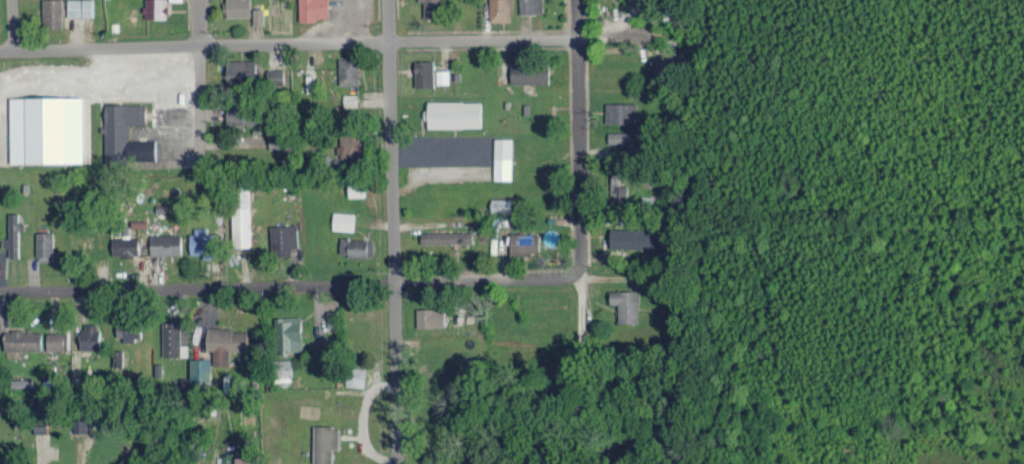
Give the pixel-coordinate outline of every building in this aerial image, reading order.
[(43,29),(62,29),(61,0),(42,0),(43,29)] [(68,16),(93,16),(93,0),(67,0),(68,16)] [(145,18),(166,18),(166,0),(145,0),(145,18)] [(249,0),(225,0),(225,16),(249,15),(249,0)] [(330,19),(329,0),(299,0),(299,19),(330,19)] [(423,1),(423,18),(442,17),(441,0),(418,0),(418,1),(423,1)] [(511,20),(511,0),(489,0),(489,21),(511,20)] [(543,13),(543,0),(520,0),(520,13),(543,13)] [(253,25),(263,24),(263,8),(253,8),(253,25)] [(358,84),(357,57),(338,57),(339,84),(358,84)] [(651,77),(681,76),(681,57),(651,58),(651,77)] [(255,60),(227,60),(227,82),(256,82),(255,60)] [(433,60),(415,60),(415,87),(433,87),(433,60)] [(511,82),(549,83),(549,65),(511,64),(511,82)] [(283,68),(267,69),(267,83),(284,82),(283,68)] [(302,94),(314,94),(316,68),(304,68),(302,94)] [(436,69),(436,83),(448,84),(448,69),(436,69)] [(357,106),(357,94),(343,94),(343,106),(357,106)] [(9,97),(10,163),(90,162),(89,155),(83,155),(83,96),(9,97)] [(428,127),(481,127),(481,101),(427,101),(428,127)] [(605,123),(637,123),(637,103),(606,102),(605,123)] [(145,103),(104,103),(104,125),(103,125),(104,161),(155,160),(155,139),(129,139),(128,124),(145,123),(145,103)] [(226,123),(260,124),(260,105),(227,105),(226,123)] [(608,132),(608,144),(636,144),(636,132),(608,132)] [(358,133),(338,133),(340,160),(365,159),(364,141),(358,141),(358,133)] [(269,149),(286,149),(285,134),(269,134),(269,149)] [(494,179),(512,180),(513,138),(494,138),(494,179)] [(627,185),(619,185),(618,174),(611,174),(612,199),(618,199),(618,205),(628,205),(627,185)] [(348,182),(349,197),(365,197),(364,181),(348,182)] [(252,246),(250,186),(232,187),(234,247),(252,246)] [(511,198),(491,199),(491,213),(512,212),(511,198)] [(332,229),(354,230),(355,212),(333,211),(332,229)] [(18,229),(24,229),(24,222),(18,222),(17,212),(8,212),(8,237),(2,237),(2,246),(9,246),(9,257),(18,257),(18,229)] [(297,224),(270,225),(271,255),(292,254),(291,248),(297,248),(297,224)] [(207,227),(191,227),(191,254),(203,254),(203,258),(214,258),(214,242),(220,242),(221,233),(207,232),(207,227)] [(36,231),(36,261),(53,261),(53,231),(36,231)] [(421,232),(421,243),(472,242),(472,231),(421,232)] [(510,254),(539,255),(540,233),(511,232),(510,254)] [(150,234),(150,254),(181,254),(181,233),(150,234)] [(111,237),(112,255),(138,254),(138,237),(111,237)] [(339,255),(373,256),(373,238),(340,237),(339,255)] [(618,303),(618,323),(639,322),(638,290),(610,290),(610,304),(618,303)] [(417,328),(444,327),(444,308),(416,309),(417,328)] [(301,316),(273,317),(274,355),(289,355),(289,351),(302,350),(301,316)] [(162,321),(162,355),(180,355),(180,321),(162,321)] [(116,339),(139,339),(140,323),(117,322),(116,339)] [(79,348),(98,349),(98,325),(80,325),(79,348)] [(247,351),(247,329),(207,328),(206,350),(213,350),(212,365),(229,366),(229,350),(247,351)] [(41,349),(40,330),(4,330),(4,350),(41,349)] [(46,349),(67,349),(67,332),(46,332),(46,349)] [(122,366),(122,351),(113,351),(113,366),(122,366)] [(211,359),(190,359),(189,388),(210,388),(211,359)] [(291,359),(273,359),(274,382),(291,381),(291,359)] [(348,367),(347,386),(365,387),(366,368),(348,367)] [(11,387),(32,387),(32,379),(11,378),(11,387)] [(73,433),(86,432),(86,418),(73,418),(73,433)] [(47,433),(47,423),(35,422),(34,433),(47,433)] [(313,463),(332,463),(332,449),(339,449),(339,426),(313,425),(313,463)]
